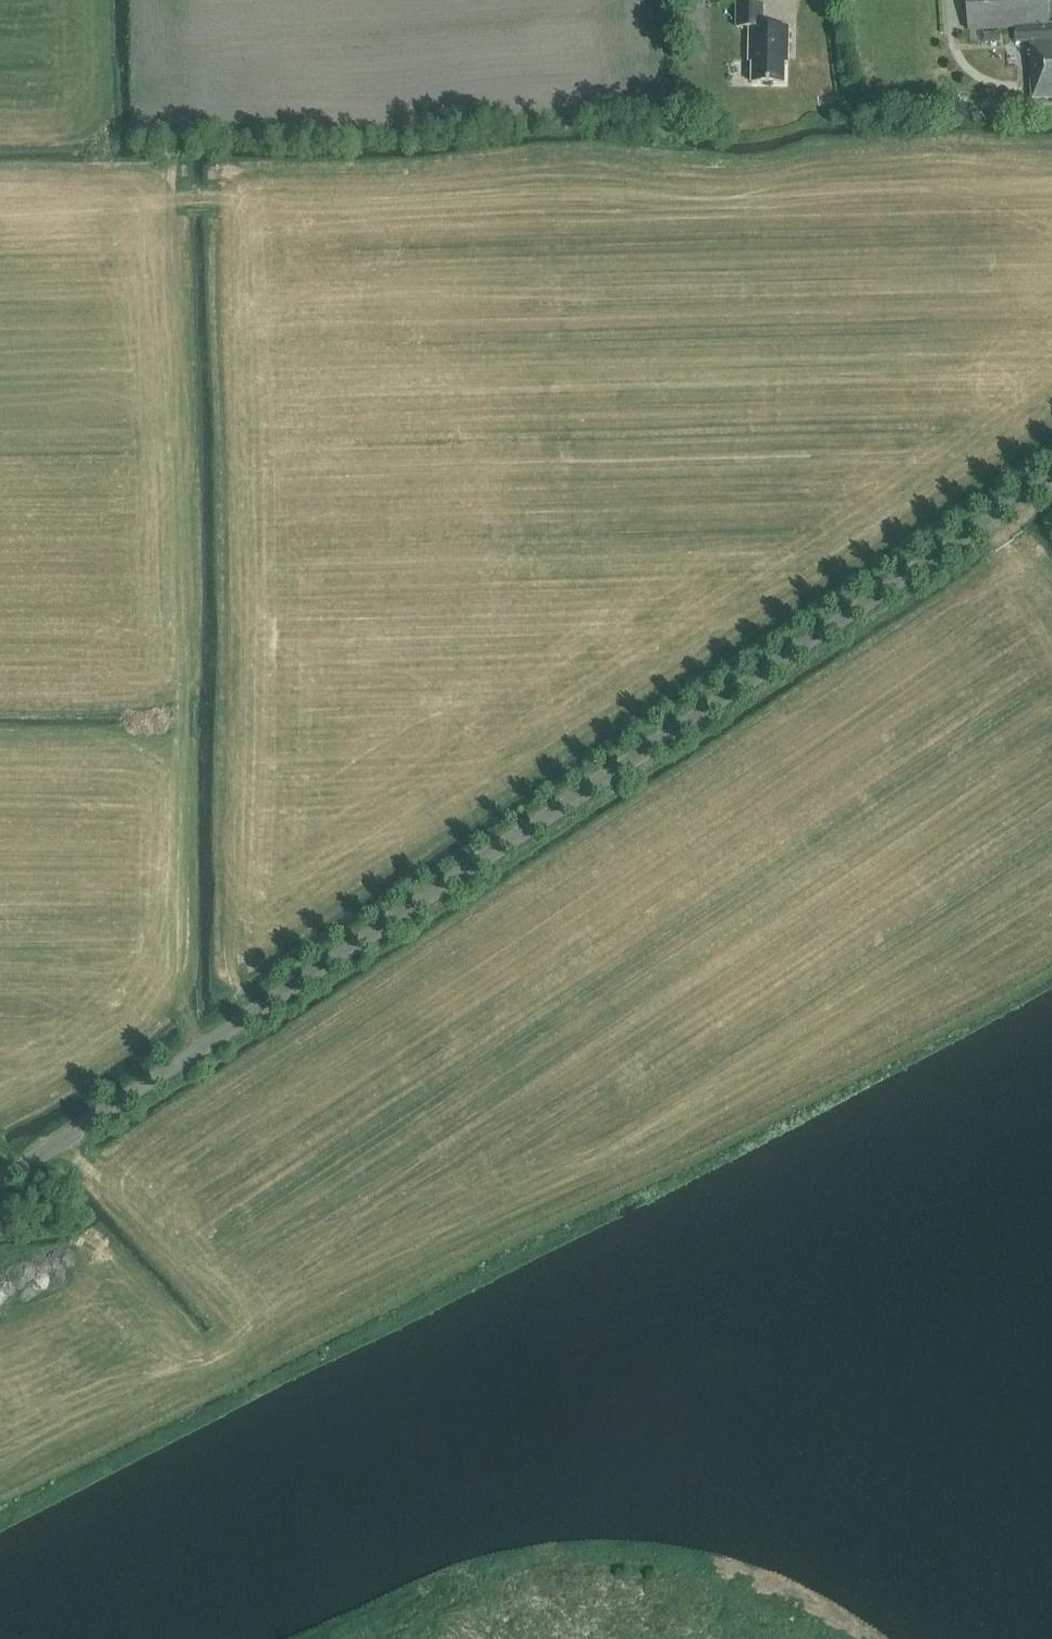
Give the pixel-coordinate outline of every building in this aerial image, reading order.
[(1049,28),(1047,0),(966,0),(968,32),(1015,29),(1016,45),(1031,44),(1032,62),(1030,62),(1032,101),(1051,100),(1051,28),(1049,28)] [(765,31),(765,9),(739,8),(738,31),(751,31),(751,65),(754,65),(754,86),(787,87),(787,65),(790,65),(791,31),(765,31)] [(982,100),(982,89),(970,90),(970,92),(968,92),(969,100),(982,100)]
